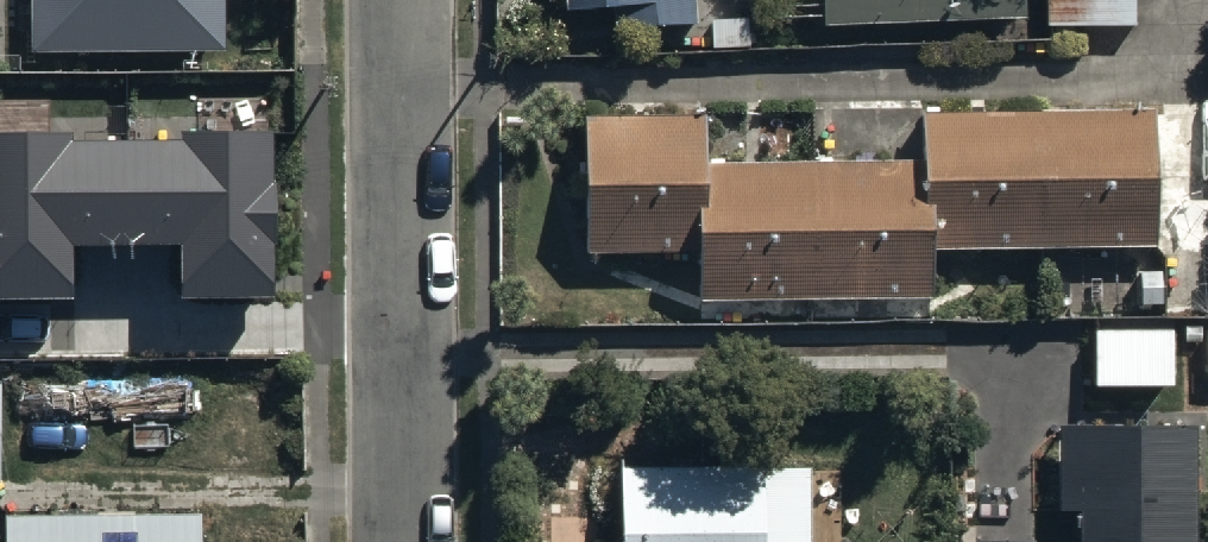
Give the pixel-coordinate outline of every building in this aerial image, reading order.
[(33,42),(228,41),(228,0),(32,0),(33,42)] [(562,8),(611,5),(613,24),(694,22),(693,0),(561,0),(562,8)] [(791,21),(818,20),(818,27),(1023,17),(1023,0),(790,0),(791,21)] [(1044,23),(1134,22),(1134,0),(1044,0),(1044,23)] [(583,114),(585,251),(692,250),(692,292),(927,290),(927,251),(1151,249),(1150,108),(920,110),(920,162),(701,165),(700,113),(583,114)] [(0,128),(0,298),(72,297),(72,246),(179,245),(179,302),(278,301),(277,127),(0,128)] [(1072,541),(1191,541),(1190,425),(1056,426),(1057,507),(1072,507),(1072,541)] [(614,465),(616,541),(808,541),(806,461),(614,465)] [(194,511),(0,511),(0,541),(194,541),(194,511)]
